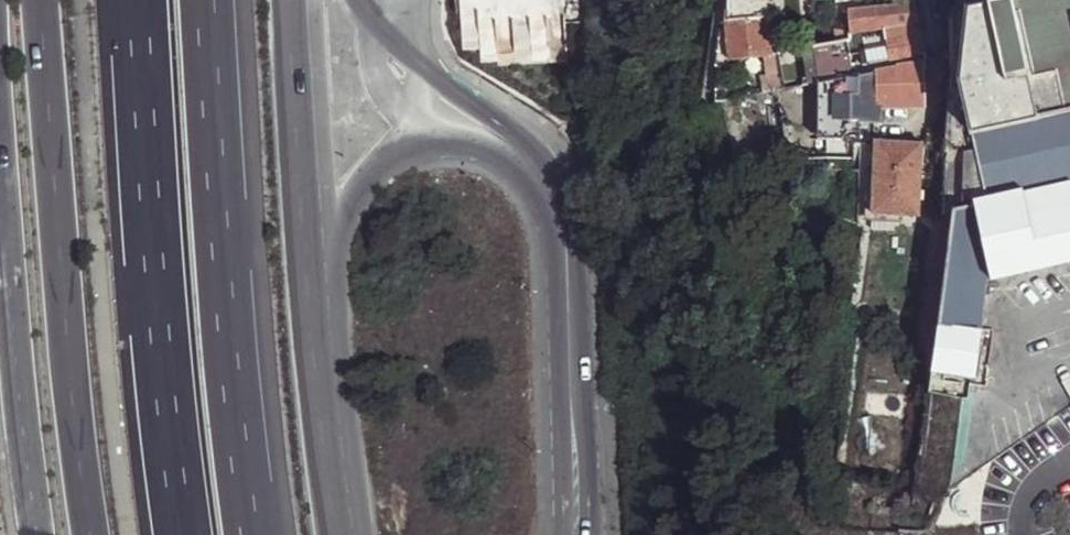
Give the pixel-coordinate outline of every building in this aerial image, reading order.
[(722,22),(765,17),(771,16),(771,0),(725,0),(722,22)] [(905,23),(919,20),(915,0),(847,7),(846,8),(847,15),(848,27),(849,33),(864,30),(863,23),(881,19),(882,26),(905,23)] [(983,0),(973,2),(967,4),(959,79),(971,133),(1069,111),(1069,0),(983,0)] [(771,16),(765,17),(767,35),(774,35),(771,16)] [(765,17),(722,22),(728,60),(770,54),(767,35),(765,17)] [(863,23),(864,30),(882,26),(881,19),(863,23)] [(885,38),(889,59),(920,54),(916,32),(885,38)] [(767,35),(770,54),(777,53),(777,52),(774,35),(767,35)] [(812,46),(820,80),(854,74),(849,54),(846,40),(834,42),(812,46)] [(803,47),(810,82),(820,80),(812,46),(803,47)] [(861,96),(866,96),(877,96),(877,88),(876,75),(896,71),(897,85),(926,83),(926,69),(924,60),(876,69),(861,72),(861,96)] [(877,88),(877,96),(879,108),(911,106),(927,105),(926,83),(897,85),(896,71),(876,75),(877,88)] [(761,76),(764,91),(784,88),(780,72),(761,76)] [(971,133),(984,197),(973,199),(973,204),(990,279),(1069,260),(1069,111),(971,133)] [(919,215),(922,143),(877,142),(873,215),(899,215),(919,215)] [(937,324),(978,330),(986,280),(990,279),(973,204),(952,209),(939,307),(937,324)] [(937,218),(926,305),(939,307),(952,209),(941,211),(941,219),(937,218)] [(937,324),(930,371),(971,378),(978,330),(937,324)]
